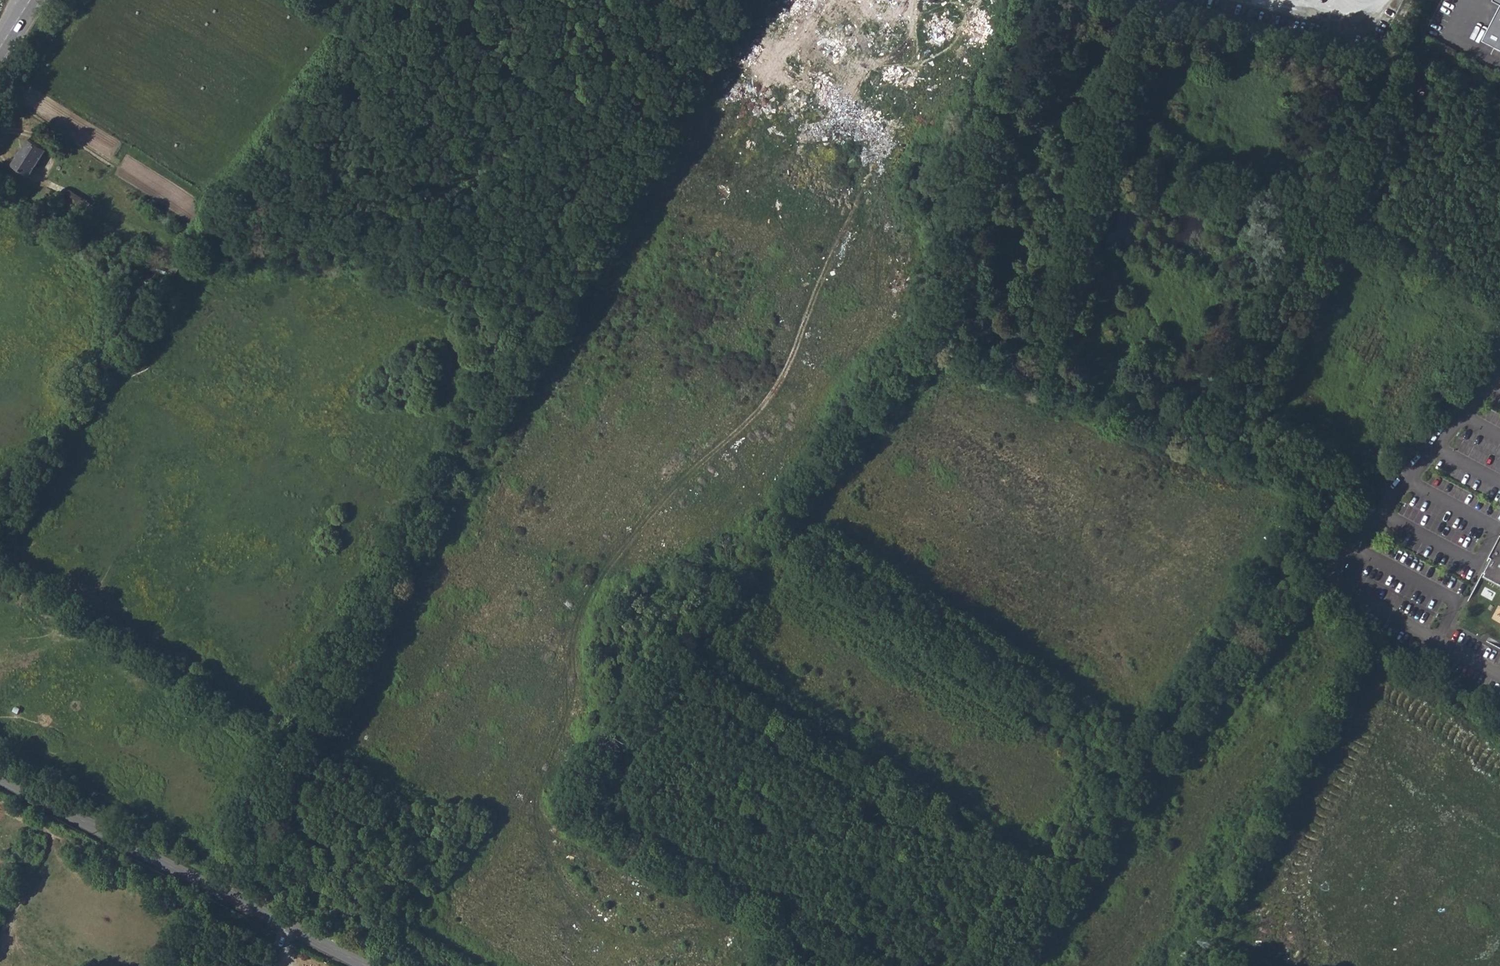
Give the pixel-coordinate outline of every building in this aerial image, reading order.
[(1492,0),(1499,5),(1483,43),(1499,51),(1499,0),(1492,0)] [(27,140),(12,164),(28,174),(43,151),(27,140)] [(79,206),(84,198),(68,189),(63,197),(79,206)] [(79,206),(85,210),(90,202),(84,198),(79,206)] [(1499,539),(1488,561),(1490,563),(1481,580),(1499,590),(1499,539)]
